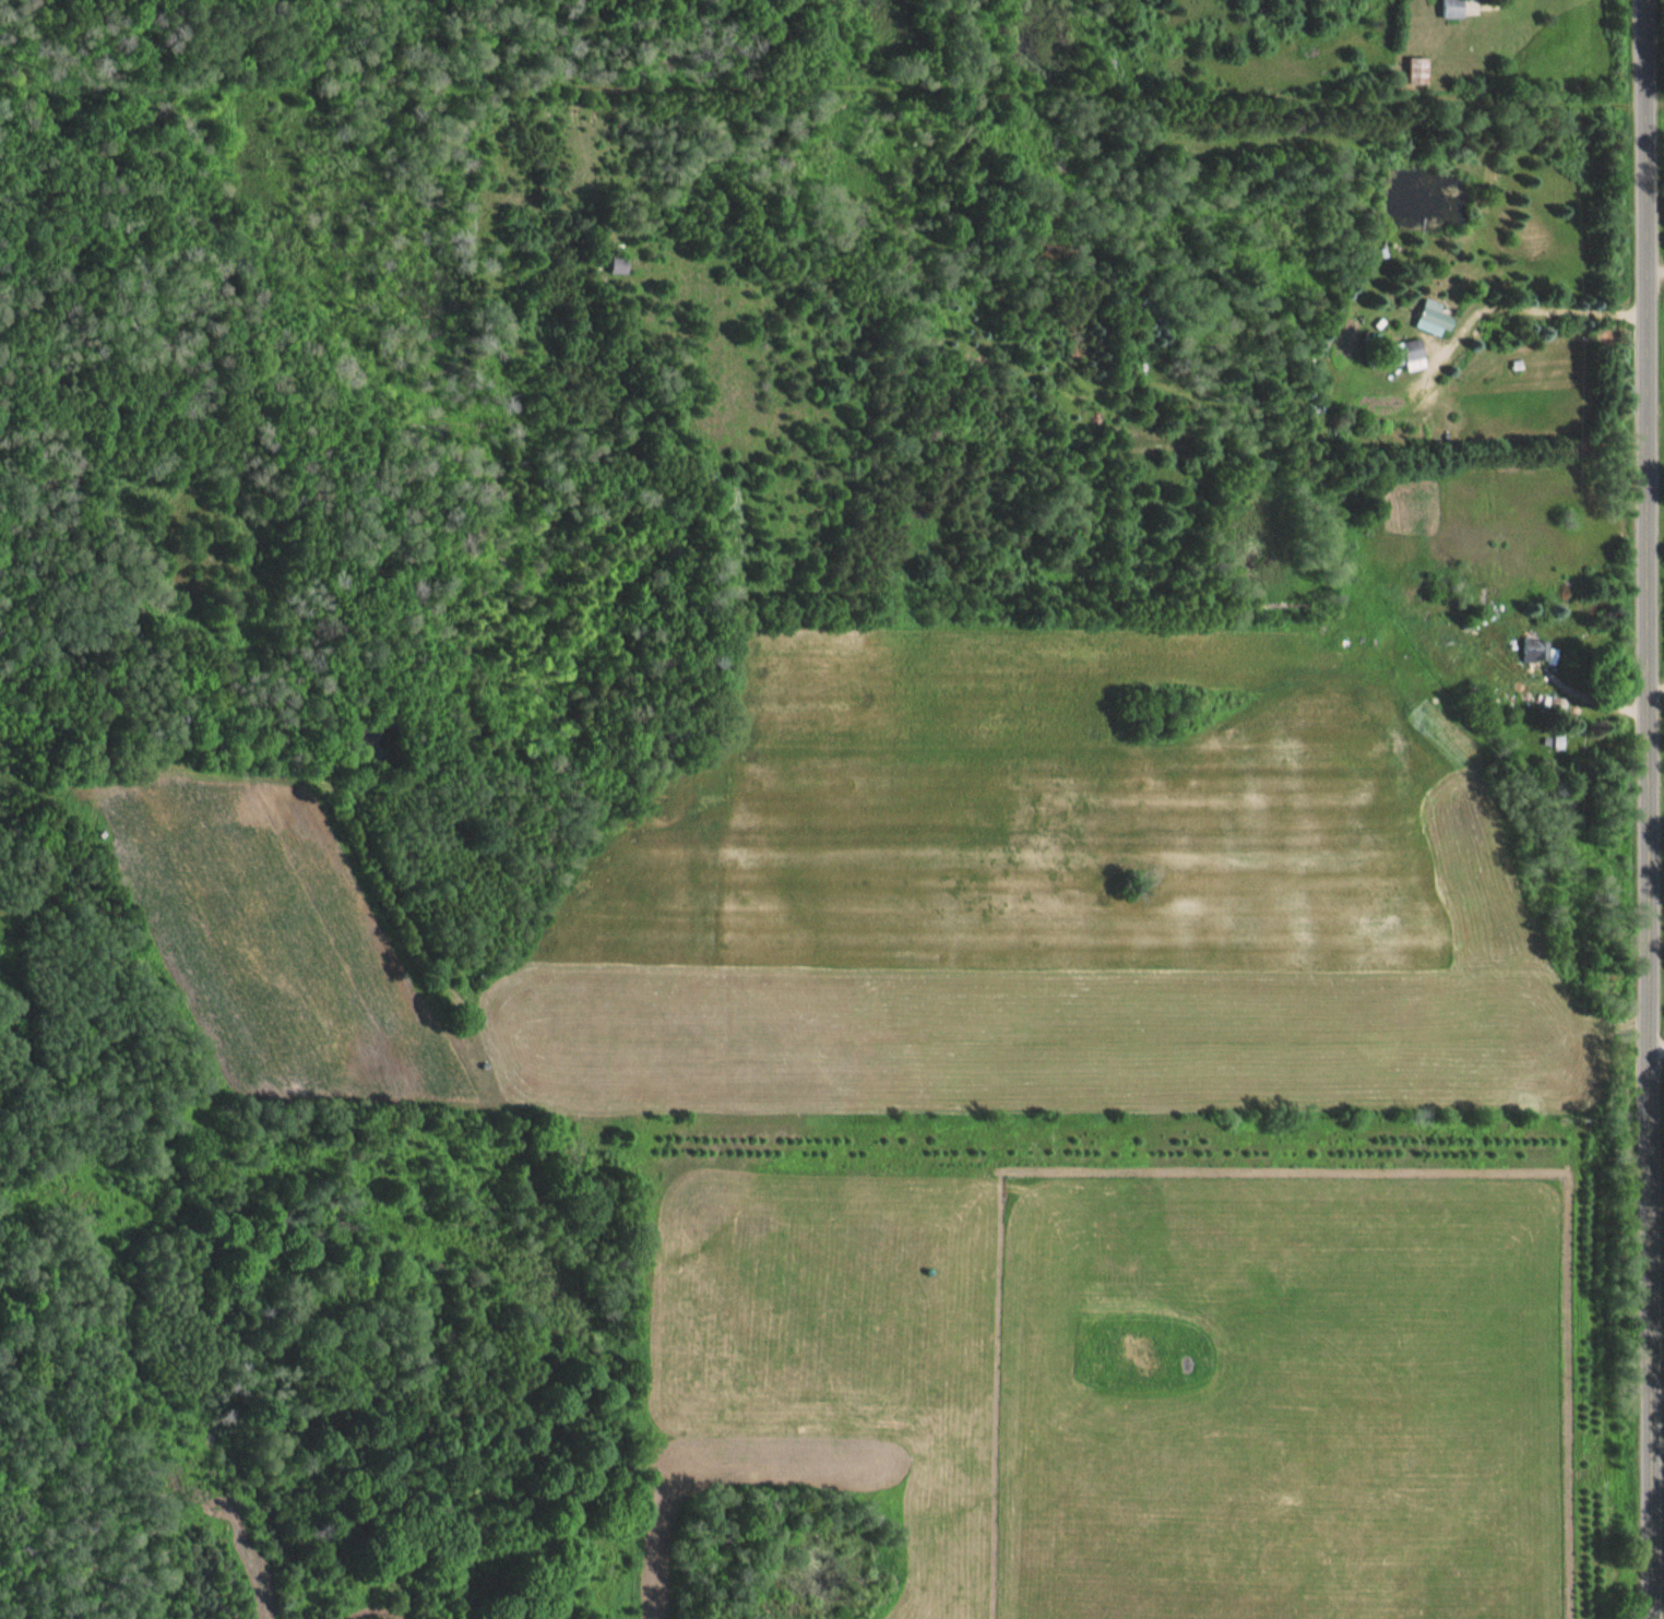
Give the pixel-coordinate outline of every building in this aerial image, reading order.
[(1437,18),(1459,18),(1459,0),(1437,0),(1437,18)] [(1431,82),(1431,56),(1411,56),(1411,82),(1431,82)] [(615,271),(631,271),(631,254),(615,254),(615,271)] [(1453,329),(1458,316),(1441,311),(1444,302),(1428,296),(1421,319),(1453,329)] [(1408,360),(1427,353),(1421,336),(1402,342),(1408,360)] [(1551,639),(1516,639),(1516,662),(1551,662),(1551,639)] [(1563,736),(1553,735),(1552,748),(1562,749),(1563,736)]
